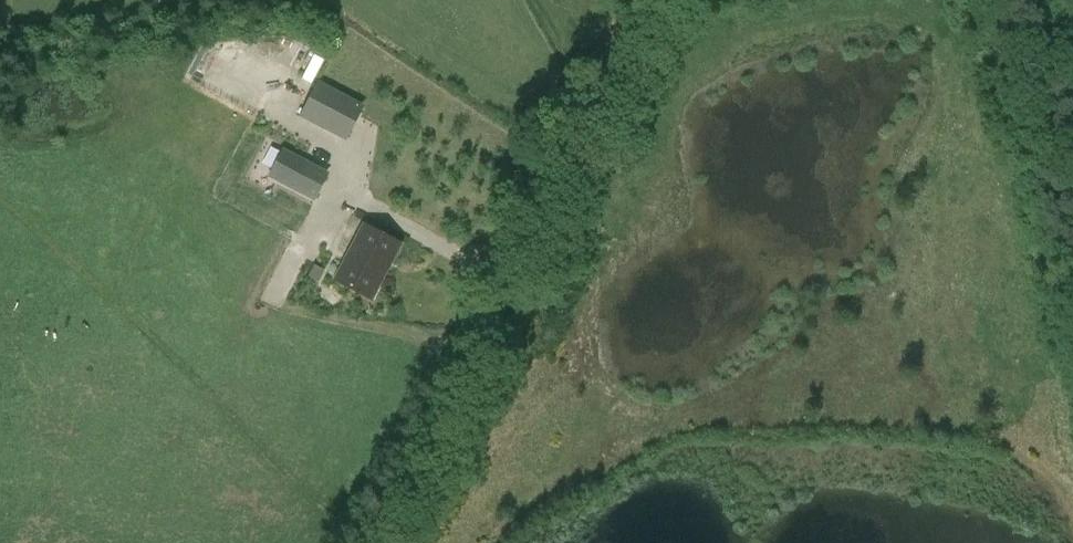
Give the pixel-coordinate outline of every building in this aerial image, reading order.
[(299,117),(345,141),(364,106),(318,81),(299,117)] [(283,148),(267,177),(314,201),(329,172),(283,148)] [(363,226),(335,279),(366,296),(374,281),(378,284),(398,245),(363,226)]
